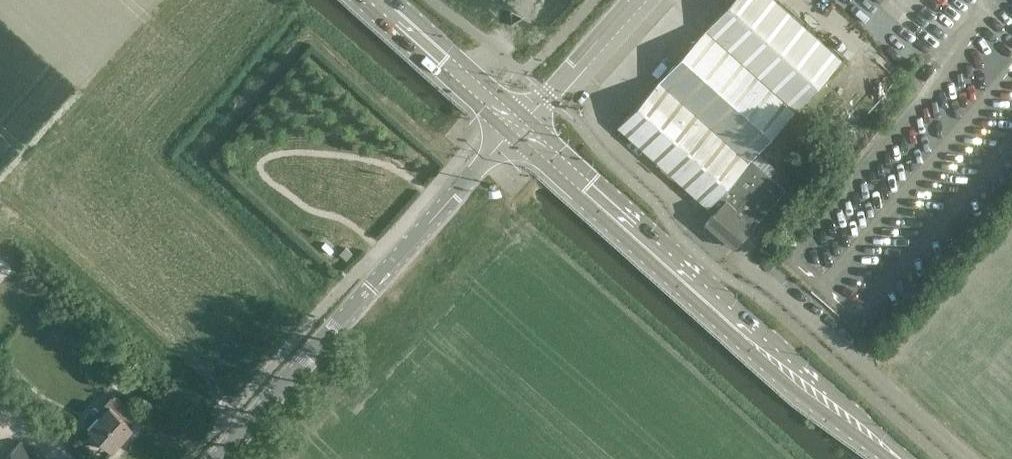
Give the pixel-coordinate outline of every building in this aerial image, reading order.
[(777,0),(730,0),(704,29),(618,125),(709,206),(770,137),(794,110),(841,57),(777,0)] [(807,126),(792,113),(782,125),(797,138),(807,126)] [(709,206),(715,211),(707,221),(734,245),(785,189),(751,159),(709,206)] [(331,253),(335,248),(326,240),(322,244),(331,253)] [(347,259),(353,252),(346,245),(340,252),(347,259)] [(134,427),(127,420),(135,411),(115,393),(107,402),(110,405),(89,428),(113,450),(134,427)] [(21,440),(4,458),(42,458),(21,440)]
